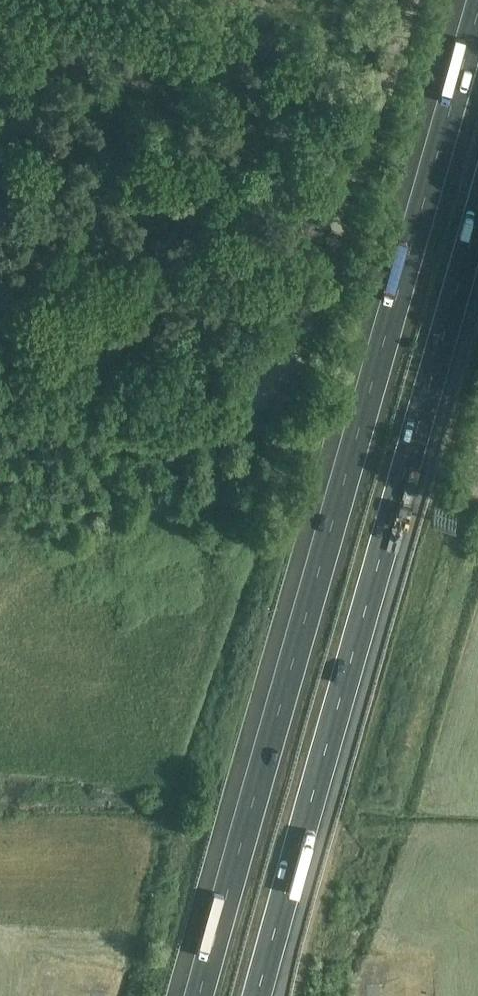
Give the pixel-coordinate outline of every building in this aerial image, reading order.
[(368,989),(368,995),(380,995),(379,983),(368,983),(368,989)]
